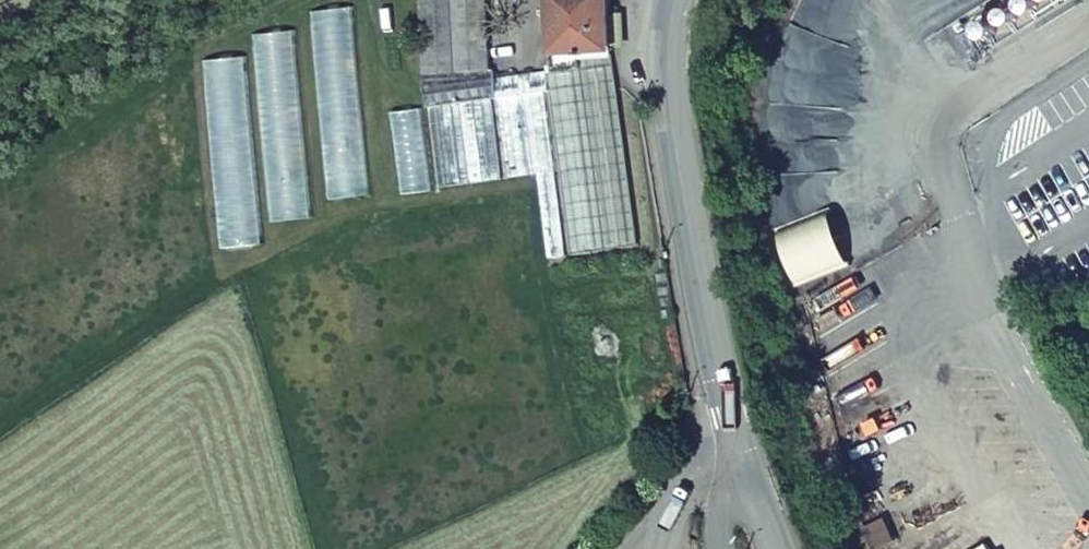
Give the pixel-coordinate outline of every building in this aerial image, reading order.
[(456,0),(420,0),(425,72),(460,70),(456,0)] [(497,68),(491,0),(456,0),(460,70),(497,68)] [(619,66),(612,0),(550,0),(557,74),(584,70),(619,66)] [(353,5),(308,10),(327,198),(373,194),(353,5)] [(272,221),(313,217),(294,30),(253,34),(272,221)] [(245,55),(202,59),(220,247),(263,243),(245,55)] [(611,248),(645,244),(619,66),(584,70),(611,248)] [(425,72),(428,107),(463,102),(496,98),(501,97),(497,68),(460,70),(425,72)] [(573,253),(611,248),(584,70),(557,74),(545,76),(547,90),(560,169),(573,253)] [(537,173),(560,169),(547,90),(501,97),(496,98),(507,178),(537,173)] [(473,182),(507,178),(496,98),(463,102),(473,182)] [(473,182),(463,102),(428,107),(440,188),(473,182)] [(434,190),(423,107),(389,111),(400,194),(434,190)] [(548,258),(573,253),(560,169),(537,173),(548,258)]
